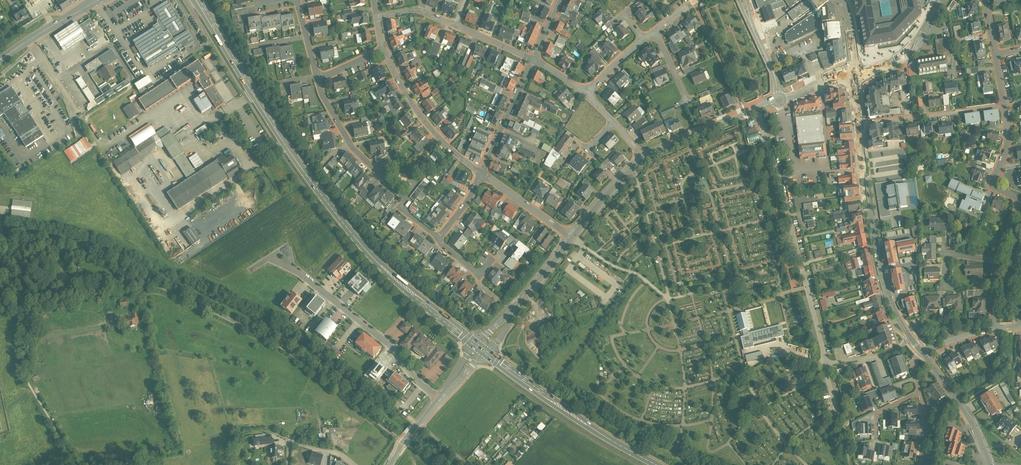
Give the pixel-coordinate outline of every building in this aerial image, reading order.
[(63,0),(59,0),(60,3),(58,4),(63,11),(70,6),(66,0),(64,0),(63,0)] [(426,5),(432,7),(435,9),(436,9),(437,6),(439,0),(428,0),(426,5)] [(546,6),(532,0),(531,4),(535,6),(535,5),(541,8),(541,7),(544,9),(546,6)] [(574,0),(567,0),(564,6),(573,10),(575,6),(577,1),(574,0)] [(609,0),(616,10),(628,0),(609,0)] [(758,9),(761,8),(770,5),(783,1),(784,1),(783,0),(755,0),(758,9)] [(784,0),(790,8),(800,1),(801,2),(804,0),(785,0),(784,0)] [(805,1),(788,14),(793,21),(810,9),(807,6),(809,4),(806,0),(805,1)] [(813,7),(818,13),(819,13),(829,6),(824,0),(808,0),(813,7)] [(865,48),(868,47),(896,43),(921,16),(919,0),(854,0),(857,17),(859,17),(865,48)] [(954,0),(949,7),(952,10),(957,3),(954,0)] [(783,1),(770,5),(772,11),(785,7),(783,1)] [(187,33),(168,2),(154,11),(158,18),(157,24),(158,25),(153,28),(156,33),(135,46),(143,59),(148,57),(173,41),(187,33)] [(451,5),(445,3),(442,8),(441,11),(451,15),(452,15),(453,16),(455,12),(453,11),(455,7),(451,5)] [(976,3),(966,5),(967,9),(968,17),(969,17),(978,15),(976,3)] [(320,4),(308,6),(310,16),(322,14),(321,6),(321,4),(320,4)] [(770,5),(761,8),(766,22),(775,19),(772,11),(770,5)] [(573,10),(564,6),(561,13),(570,17),(576,20),(578,15),(572,12),(573,10)] [(818,13),(810,16),(787,33),(787,34),(785,35),(785,36),(786,42),(788,42),(788,45),(820,30),(820,25),(832,24),(831,21),(835,21),(834,8),(832,8),(830,8),(829,7),(829,6),(819,13),(818,13)] [(22,7),(12,13),(17,21),(20,19),(21,20),(24,17),(27,15),(22,7)] [(544,9),(541,7),(541,8),(540,10),(538,14),(537,17),(545,20),(549,11),(544,9)] [(645,12),(643,9),(635,15),(642,24),(649,19),(653,16),(650,12),(646,15),(645,12)] [(612,21),(603,10),(593,18),(598,24),(599,24),(598,23),(601,21),(605,26),(612,21)] [(474,13),(470,11),(469,13),(468,13),(465,21),(475,25),(478,17),(473,15),(474,13)] [(352,14),(344,15),(346,21),(351,20),(350,16),(356,15),(356,13),(352,14)] [(356,15),(350,16),(351,20),(351,24),(359,22),(360,26),(368,24),(366,14),(356,15)] [(280,15),(274,16),(276,27),(282,26),(282,28),(280,15)] [(287,16),(281,17),(280,15),(282,28),(289,27),(287,16)] [(293,15),(287,16),(289,27),(295,26),(293,15)] [(274,16),(267,18),(269,29),(276,27),(274,16)] [(494,24),(490,22),(491,18),(487,16),(485,20),(481,28),(491,32),(493,33),(495,29),(493,28),(494,24)] [(698,23),(693,16),(682,24),(686,29),(689,33),(689,32),(694,29),(695,30),(701,26),(698,23)] [(260,17),(254,18),(256,29),(262,28),(263,30),(260,17)] [(267,18),(261,19),(261,17),(260,17),(263,30),(269,29),(267,18)] [(254,18),(247,19),(249,26),(249,30),(250,30),(256,29),(254,18)] [(90,19),(78,27),(79,27),(78,28),(82,35),(90,30),(95,27),(90,19)] [(394,21),(386,22),(388,33),(396,31),(395,26),(395,21),(394,21)] [(565,26),(557,22),(553,31),(560,35),(561,35),(562,31),(565,26)] [(326,23),(313,25),(315,37),(315,35),(323,34),(323,35),(328,35),(326,23)] [(540,26),(534,23),(530,32),(526,31),(525,34),(528,35),(536,39),(540,31),(538,30),(540,26)] [(977,23),(972,24),(972,26),(970,26),(970,27),(969,27),(970,32),(968,32),(969,37),(972,36),(978,35),(982,34),(980,24),(978,25),(977,23)] [(85,39),(78,28),(75,25),(55,38),(61,47),(65,53),(82,41),(85,39)] [(440,29),(430,25),(429,28),(426,27),(424,32),(427,33),(424,38),(429,40),(430,38),(435,40),(436,37),(437,37),(440,29)] [(999,35),(1008,33),(1008,30),(1007,25),(997,27),(998,31),(999,31),(999,35)] [(622,26),(616,31),(619,35),(618,35),(622,40),(629,35),(622,26)] [(969,37),(961,38),(960,31),(961,31),(960,26),(960,27),(953,28),(954,32),(955,38),(956,38),(956,43),(973,39),(972,36),(969,37)] [(514,32),(503,27),(499,36),(510,40),(514,32)] [(833,27),(823,28),(825,47),(828,47),(828,51),(831,51),(831,52),(819,53),(818,55),(825,69),(826,70),(845,62),(846,60),(844,43),(840,43),(840,40),(837,40),(837,37),(836,35),(837,35),(836,31),(836,27),(833,27)] [(684,37),(677,28),(667,35),(672,42),(674,44),(684,37)] [(689,33),(686,29),(683,31),(687,36),(689,38),(692,36),(689,32),(689,33)] [(90,30),(82,35),(90,47),(98,42),(95,37),(90,30)] [(187,33),(173,41),(179,49),(180,52),(184,49),(185,51),(184,49),(194,43),(187,32),(187,33)] [(369,32),(361,33),(362,43),(371,42),(369,32)] [(456,36),(447,32),(443,40),(444,40),(442,43),(447,45),(446,46),(451,48),(453,44),(456,36)] [(1008,33),(999,35),(1000,38),(999,38),(1000,43),(1010,41),(1009,36),(1008,33)] [(397,36),(389,39),(392,49),(400,46),(400,45),(399,41),(402,39),(404,39),(403,36),(402,35),(397,37),(397,36)] [(536,39),(528,35),(527,38),(525,44),(532,47),(536,39)] [(689,38),(687,36),(684,38),(689,45),(692,42),(689,38)] [(566,40),(559,37),(556,43),(563,46),(566,40)] [(471,42),(462,38),(461,38),(460,38),(458,41),(460,42),(458,46),(467,49),(468,50),(471,42)] [(935,60),(917,62),(919,75),(948,71),(947,62),(952,61),(948,39),(935,41),(935,42),(936,42),(938,59),(935,60)] [(173,41),(148,57),(143,59),(148,68),(179,49),(173,41)] [(618,52),(609,42),(602,50),(611,59),(618,52)] [(672,42),(670,43),(671,44),(669,45),(670,47),(670,48),(672,50),(671,51),(674,54),(679,51),(674,44),(672,42)] [(441,45),(437,43),(434,52),(432,56),(436,58),(441,45)] [(581,43),(577,47),(582,52),(586,48),(581,43)] [(984,43),(974,45),(976,55),(977,55),(977,59),(986,58),(985,54),(985,53),(984,43)] [(561,51),(547,44),(543,53),(546,54),(545,57),(550,59),(551,57),(553,52),(557,54),(559,55),(561,51)] [(487,49),(477,45),(476,45),(474,48),(476,48),(474,52),(477,54),(476,55),(483,58),(487,49)] [(467,49),(458,46),(456,51),(459,52),(458,55),(463,57),(464,57),(467,49)] [(279,47),(272,49),(274,60),(281,59),(279,49),(279,47)] [(292,47),(279,49),(281,59),(281,61),(286,60),(286,58),(294,57),(292,47)] [(332,47),(319,50),(322,60),(334,57),(333,49),(332,47)] [(272,49),(266,50),(266,48),(265,48),(266,54),(268,62),(274,60),(272,49)] [(654,52),(653,52),(649,48),(647,49),(641,54),(642,54),(639,55),(639,57),(639,60),(640,61),(642,62),(645,62),(647,60),(652,67),(660,61),(656,56),(656,55),(654,52)] [(468,50),(467,49),(464,57),(463,57),(460,65),(464,67),(471,51),(468,50)] [(600,56),(594,49),(590,54),(593,57),(594,57),(597,60),(600,56)] [(691,49),(688,51),(687,50),(685,51),(684,53),(679,55),(683,64),(684,67),(688,65),(694,62),(693,59),(694,59),(692,53),(693,53),(691,49)] [(111,50),(99,58),(103,65),(105,68),(109,65),(109,66),(118,60),(111,50)] [(122,54),(129,64),(133,61),(126,51),(122,54)] [(404,52),(396,56),(400,66),(408,62),(411,61),(414,59),(412,53),(406,56),(404,52)] [(815,53),(810,56),(812,62),(818,60),(815,53)] [(597,60),(594,57),(593,57),(587,63),(589,65),(589,69),(587,71),(591,75),(595,71),(597,72),(603,66),(597,60)] [(99,58),(85,67),(89,74),(103,65),(99,58)] [(516,62),(507,58),(510,60),(508,64),(505,63),(503,68),(509,71),(511,72),(516,63),(516,62)] [(570,61),(565,58),(564,59),(562,61),(562,62),(559,66),(566,71),(568,68),(572,63),(570,61)] [(1009,61),(1012,74),(1020,72),(1019,68),(1020,67),(1020,59),(1009,61)] [(577,63),(571,60),(570,61),(572,63),(568,68),(572,71),(577,63)] [(170,79),(138,100),(146,111),(177,91),(193,80),(195,84),(199,82),(200,82),(199,83),(204,91),(216,109),(221,106),(224,104),(212,86),(210,82),(210,81),(211,80),(209,77),(208,77),(207,78),(204,73),(205,72),(198,61),(170,79)] [(130,66),(136,77),(141,74),(134,63),(130,66)] [(516,63),(511,72),(512,72),(512,73),(514,74),(515,74),(519,76),(523,67),(516,63)] [(805,64),(797,67),(800,76),(808,72),(805,64)] [(105,68),(100,71),(107,81),(116,76),(109,66),(109,65),(105,68)] [(414,66),(410,69),(403,72),(408,81),(415,77),(412,72),(413,71),(413,73),(417,71),(414,66)] [(662,66),(652,70),(654,74),(664,70),(662,66)] [(381,67),(372,72),(377,82),(379,82),(386,78),(381,67)] [(509,71),(503,68),(502,67),(500,72),(507,76),(509,71)] [(791,69),(782,74),(786,82),(795,78),(795,79),(796,79),(795,77),(792,72),(791,69)] [(664,70),(654,74),(656,79),(658,79),(660,85),(659,86),(669,81),(664,70)] [(702,70),(691,75),(695,85),(700,83),(703,82),(707,80),(707,79),(704,73),(702,70)] [(543,75),(534,71),(530,80),(539,83),(540,79),(543,75)] [(622,73),(613,82),(621,89),(629,81),(627,79),(622,73)] [(987,73),(979,75),(980,82),(981,86),(983,86),(983,87),(987,86),(987,85),(989,85),(987,73)] [(878,84),(876,84),(875,84),(876,86),(874,87),(874,86),(871,87),(871,88),(871,89),(868,89),(869,93),(867,93),(867,94),(868,97),(867,97),(867,98),(867,99),(868,101),(867,101),(868,105),(866,105),(867,106),(867,108),(867,109),(867,111),(868,116),(868,118),(868,119),(869,119),(870,119),(870,120),(902,116),(901,109),(891,110),(889,97),(893,93),(892,89),(893,89),(893,91),(900,90),(899,87),(905,86),(906,85),(907,85),(905,74),(897,75),(897,77),(894,77),(894,78),(890,79),(890,81),(886,81),(885,81),(885,82),(883,82),(883,83),(879,84),(878,84)] [(148,77),(135,85),(139,91),(152,83),(148,77)] [(516,83),(505,77),(500,87),(504,89),(505,90),(505,89),(509,91),(508,91),(511,92),(512,92),(516,83)] [(86,110),(87,112),(130,85),(129,83),(128,80),(112,90),(108,85),(100,90),(103,95),(96,100),(81,78),(75,82),(90,103),(88,105),(86,110)] [(344,79),(337,80),(338,81),(333,82),(335,89),(339,88),(339,89),(346,87),(344,79)] [(429,89),(424,81),(419,85),(424,92),(421,95),(423,98),(431,93),(429,90),(429,89)] [(394,92),(388,83),(381,87),(386,96),(392,93),(394,92)] [(419,84),(412,88),(417,97),(421,95),(424,92),(419,85),(419,84)] [(957,84),(945,85),(946,91),(946,94),(958,93),(957,90),(957,84)] [(301,85),(290,87),(291,96),(292,100),(303,98),(301,87),(301,85)] [(987,86),(983,87),(983,86),(984,89),(983,90),(984,95),(988,94),(993,93),(992,87),(990,87),(989,85),(987,85),(987,86)] [(0,94),(0,117),(4,114),(26,148),(43,136),(11,87),(0,94)] [(313,87),(305,89),(307,99),(309,98),(310,101),(312,101),(313,106),(316,105),(313,87)] [(564,87),(555,96),(562,103),(566,99),(570,102),(570,103),(574,99),(570,95),(571,94),(569,92),(564,87)] [(614,93),(610,90),(603,97),(614,107),(621,99),(614,93)] [(838,93),(836,93),(836,91),(827,92),(828,102),(834,102),(835,110),(844,109),(844,105),(846,105),(845,97),(844,97),(844,92),(843,92),(838,92),(838,93)] [(392,93),(386,96),(383,98),(386,103),(386,102),(394,98),(392,93)] [(541,102),(524,94),(518,107),(526,111),(530,103),(532,104),(531,106),(533,107),(540,110),(542,105),(541,102)] [(701,99),(699,100),(702,108),(710,104),(714,102),(711,94),(701,99)] [(730,95),(720,99),(724,109),(734,105),(730,95)] [(508,100),(500,96),(495,106),(503,110),(508,100)] [(929,99),(928,99),(929,108),(936,107),(939,107),(939,106),(940,106),(939,97),(937,98),(929,99)] [(795,111),(822,108),(820,98),(809,99),(810,102),(800,103),(800,104),(794,105),(795,111)] [(403,108),(397,99),(392,103),(397,111),(398,110),(403,108)] [(435,108),(429,99),(422,104),(428,113),(435,108)] [(574,99),(570,103),(570,102),(567,105),(570,108),(576,101),(574,99)] [(351,101),(344,102),(344,107),(345,107),(346,112),(351,111),(351,114),(357,113),(356,110),(356,105),(357,105),(356,102),(356,100),(351,101)] [(922,100),(914,101),(915,111),(923,110),(922,100)] [(555,105),(546,101),(544,106),(551,110),(550,111),(556,114),(558,109),(553,107),(555,105)] [(397,111),(392,103),(388,105),(391,110),(390,110),(394,117),(400,113),(398,110),(397,111)] [(132,104),(124,110),(130,120),(139,114),(132,104)] [(702,108),(698,110),(700,115),(701,115),(702,118),(709,114),(710,115),(714,114),(712,109),(710,104),(702,108)] [(583,105),(572,118),(577,122),(588,109),(583,105)] [(470,106),(467,111),(474,115),(477,109),(470,106)] [(526,111),(518,107),(514,116),(524,121),(522,124),(523,124),(527,126),(529,127),(545,135),(545,133),(540,131),(542,127),(529,121),(531,119),(526,117),(528,112),(526,111)] [(641,115),(634,107),(631,110),(628,112),(624,115),(629,120),(628,120),(629,121),(631,123),(634,121),(641,115)] [(827,156),(822,108),(795,111),(800,159),(827,156)] [(443,109),(439,112),(432,118),(438,125),(445,120),(442,116),(446,112),(443,109)] [(595,116),(589,110),(587,112),(588,113),(583,117),(589,123),(586,126),(592,132),(601,122),(595,116)] [(850,111),(842,112),(842,115),(840,115),(841,118),(842,118),(843,124),(841,125),(843,125),(843,124),(851,124),(852,123),(850,111)] [(998,111),(983,113),(984,123),(989,122),(989,123),(992,122),(999,121),(1000,120),(998,111)] [(501,116),(493,113),(489,122),(496,126),(501,116)] [(981,123),(979,113),(964,115),(966,126),(970,125),(980,124),(980,123),(981,123)] [(408,114),(401,119),(405,125),(404,126),(407,129),(414,123),(408,114)] [(641,115),(634,121),(636,123),(643,118),(641,115)] [(315,117),(311,118),(312,118),(313,124),(315,124),(324,122),(323,116),(315,117)] [(636,123),(633,126),(637,131),(642,127),(642,125),(647,122),(643,117),(636,123)] [(753,120),(747,122),(749,127),(750,126),(751,128),(753,127),(752,125),(755,125),(755,124),(756,124),(756,122),(755,121),(755,119),(753,120)] [(521,125),(512,121),(507,130),(516,134),(518,132),(521,125)] [(655,126),(652,127),(650,128),(641,133),(645,142),(646,142),(646,141),(649,140),(662,134),(665,132),(666,132),(661,123),(659,124),(658,121),(654,123),(655,126)] [(670,124),(669,125),(673,132),(681,128),(678,121),(670,124)] [(938,121),(931,122),(933,134),(939,133),(938,125),(938,121)] [(324,122),(315,124),(316,132),(317,132),(321,132),(329,130),(327,122),(324,122)] [(931,122),(923,123),(924,128),(925,135),(932,134),(933,137),(933,134),(931,122)] [(365,123),(353,126),(355,138),(368,135),(365,123)] [(938,125),(939,133),(939,136),(953,134),(951,123),(938,125)] [(523,124),(523,126),(521,125),(518,132),(519,133),(519,134),(522,135),(527,126),(523,124)] [(840,132),(852,131),(852,124),(851,124),(843,124),(843,125),(841,125),(839,125),(840,132)] [(888,132),(883,132),(882,126),(876,127),(870,128),(870,131),(869,131),(870,138),(871,138),(872,141),(876,141),(879,140),(879,143),(882,142),(890,141),(890,142),(898,141),(897,137),(899,137),(898,128),(896,128),(896,124),(887,125),(888,132)] [(206,125),(198,130),(201,135),(209,130),(206,125)] [(451,125),(448,128),(444,132),(452,139),(458,133),(453,129),(454,128),(451,125)] [(917,125),(906,126),(907,136),(919,134),(917,125)] [(166,127),(156,134),(160,141),(170,134),(166,127)] [(751,128),(746,129),(747,135),(756,132),(755,127),(751,128)] [(419,129),(413,135),(417,140),(416,141),(419,143),(426,137),(419,129)] [(473,140),(485,146),(487,143),(486,143),(487,140),(488,141),(491,135),(478,129),(475,135),(476,135),(475,137),(474,137),(473,140)] [(852,131),(840,132),(840,134),(840,140),(853,139),(852,133),(852,131)] [(759,132),(756,132),(747,135),(749,143),(761,140),(759,132)] [(988,132),(987,140),(993,141),(997,141),(998,141),(999,133),(994,133),(988,132)] [(619,140),(611,133),(605,139),(602,142),(603,142),(602,142),(603,143),(607,147),(608,145),(611,148),(619,140)] [(160,141),(156,134),(152,137),(160,149),(164,146),(160,141)] [(178,143),(171,134),(170,134),(160,141),(164,146),(173,160),(174,159),(183,153),(184,153),(178,143)] [(535,143),(519,135),(518,138),(533,146),(535,143)] [(566,135),(556,150),(561,154),(561,155),(565,159),(570,153),(566,150),(573,141),(570,138),(566,135)] [(333,136),(322,138),(322,139),(324,150),(336,148),(335,143),(334,143),(333,136)] [(513,140),(505,136),(500,146),(509,149),(510,150),(512,147),(510,146),(511,144),(513,140)] [(152,137),(135,148),(143,161),(160,150),(160,149),(152,137)] [(426,137),(419,143),(417,145),(421,149),(430,142),(426,137)] [(533,146),(518,138),(516,141),(517,142),(516,143),(531,150),(533,146)] [(485,146),(473,140),(472,143),(471,146),(470,145),(468,151),(480,157),(483,151),(484,149),(485,146)] [(378,141),(369,143),(371,153),(378,152),(379,156),(377,156),(377,157),(384,155),(384,151),(383,143),(382,141),(378,141)] [(878,143),(877,143),(876,141),(868,142),(868,149),(883,148),(882,142),(879,143),(878,143)] [(853,143),(845,144),(845,148),(842,149),(837,149),(838,156),(845,155),(844,153),(846,153),(846,155),(854,154),(853,143)] [(544,144),(542,150),(550,153),(552,148),(544,144)] [(64,150),(69,161),(81,156),(75,145),(64,150)] [(509,149),(500,146),(496,156),(504,159),(508,161),(511,154),(507,152),(509,149)] [(533,158),(536,153),(521,147),(519,152),(533,158)] [(135,148),(122,157),(130,169),(143,161),(135,148)] [(445,156),(438,149),(432,155),(439,162),(445,156)] [(556,150),(555,151),(553,149),(552,150),(542,168),(543,168),(547,170),(548,167),(551,169),(557,159),(558,160),(561,155),(561,154),(556,150)] [(992,152),(983,149),(980,156),(985,158),(985,159),(986,159),(989,160),(992,152)] [(183,153),(174,159),(188,180),(196,174),(183,153)] [(352,157),(347,153),(339,161),(339,162),(344,166),(352,157)] [(112,154),(105,159),(108,164),(115,159),(112,154)] [(194,168),(203,164),(198,154),(189,158),(194,168)] [(522,158),(515,154),(512,158),(520,162),(522,158)] [(570,164),(569,166),(574,170),(583,158),(578,154),(575,159),(570,164)] [(619,154),(612,161),(617,166),(624,159),(619,154)] [(846,160),(846,162),(855,161),(854,154),(845,155),(838,156),(838,161),(846,160)] [(232,157),(227,160),(223,155),(216,160),(217,161),(228,178),(229,180),(234,177),(233,175),(238,171),(236,168),(235,166),(237,165),(232,157)] [(122,157),(113,162),(122,175),(130,169),(122,157)] [(352,157),(344,166),(349,171),(355,164),(357,162),(352,157)] [(583,158),(574,170),(579,174),(586,166),(589,163),(589,162),(583,158)] [(188,180),(167,194),(178,211),(228,178),(217,161),(196,174),(188,180)] [(502,165),(493,161),(490,169),(498,173),(502,165)] [(855,161),(846,162),(847,163),(839,164),(840,169),(847,169),(855,168),(855,161)] [(349,171),(348,172),(349,171),(352,173),(357,167),(355,164),(349,171)] [(507,167),(502,165),(498,173),(502,174),(504,171),(506,172),(507,167)] [(511,171),(520,174),(522,168),(514,165),(511,171)] [(364,173),(357,167),(352,173),(349,171),(348,172),(357,180),(362,175),(364,173)] [(985,172),(975,169),(973,177),(976,178),(982,180),(983,180),(985,172)] [(602,171),(598,174),(597,174),(594,178),(600,184),(608,176),(602,171)] [(469,175),(461,172),(459,176),(457,181),(465,185),(469,175)] [(357,180),(352,185),(359,191),(363,187),(368,181),(362,175),(357,180)] [(856,176),(838,178),(839,184),(846,183),(846,182),(849,182),(849,188),(857,187),(856,176)] [(533,188),(536,190),(540,184),(542,185),(544,182),(540,179),(533,188)] [(591,184),(585,179),(582,184),(585,186),(588,188),(591,184)] [(951,180),(948,188),(968,196),(968,197),(966,197),(964,202),(962,200),(958,209),(978,218),(981,212),(979,211),(982,204),(981,203),(984,197),(971,191),(972,190),(958,184),(958,183),(951,180)] [(907,184),(896,186),(895,183),(895,186),(887,187),(888,190),(886,190),(887,195),(888,194),(889,200),(888,201),(890,210),(889,210),(890,211),(899,210),(899,211),(900,211),(899,208),(908,207),(907,206),(906,197),(909,197),(907,184)] [(536,190),(535,192),(537,194),(536,196),(539,198),(540,196),(543,198),(544,196),(548,190),(542,185),(540,184),(536,190)] [(588,188),(585,186),(581,191),(582,191),(580,194),(582,196),(582,197),(586,200),(590,195),(593,192),(588,188)] [(363,187),(359,191),(361,193),(359,194),(362,197),(367,191),(363,187)] [(859,202),(857,187),(849,188),(846,188),(848,204),(859,202)] [(371,194),(367,199),(375,206),(384,196),(376,189),(371,194)] [(367,191),(362,197),(366,201),(367,199),(371,194),(367,191)] [(384,196),(375,206),(374,207),(375,208),(376,209),(377,209),(378,209),(382,205),(381,205),(382,204),(386,207),(384,208),(385,209),(394,198),(387,192),(384,196)] [(460,199),(451,192),(446,198),(455,205),(460,199)] [(489,192),(487,195),(486,195),(485,197),(485,198),(482,201),(483,201),(488,205),(495,195),(494,194),(493,195),(489,192)] [(547,197),(545,200),(548,201),(552,195),(553,196),(554,195),(550,192),(547,197)] [(495,195),(488,205),(494,209),(496,207),(496,206),(497,206),(498,204),(501,200),(496,197),(497,196),(495,195)] [(553,196),(552,195),(548,201),(546,204),(549,206),(550,205),(556,210),(561,202),(553,196)] [(446,198),(444,196),(444,197),(446,198),(442,203),(448,208),(451,210),(455,205),(446,198)] [(547,197),(544,196),(543,198),(540,196),(539,198),(536,201),(542,205),(545,200),(547,197)] [(569,197),(565,203),(568,205),(570,203),(573,205),(575,202),(569,197)] [(999,200),(995,198),(995,199),(992,207),(1002,211),(1005,203),(999,200)] [(31,202),(13,200),(11,217),(29,219),(31,202)] [(448,208),(442,203),(441,202),(439,204),(446,210),(448,208)] [(859,202),(844,204),(845,208),(850,207),(850,208),(849,209),(850,213),(861,211),(859,202)] [(408,210),(414,214),(420,208),(413,203),(408,210)] [(573,205),(570,203),(568,205),(562,213),(562,214),(563,212),(567,215),(566,216),(571,220),(579,210),(573,205)] [(391,205),(385,212),(388,214),(394,208),(391,205)] [(499,210),(497,214),(503,218),(505,215),(504,214),(507,209),(502,205),(499,210)] [(518,211),(509,205),(507,209),(504,214),(505,215),(512,220),(518,211)] [(444,212),(438,208),(437,207),(433,212),(435,213),(434,213),(443,220),(447,215),(444,212)] [(496,207),(494,209),(492,212),(491,215),(494,217),(493,217),(494,218),(497,214),(499,210),(496,207)] [(804,210),(803,210),(804,222),(807,222),(812,221),(811,216),(810,216),(809,209),(804,210)] [(443,220),(434,213),(435,213),(433,212),(433,211),(432,211),(433,212),(430,216),(427,214),(427,215),(428,215),(429,216),(439,224),(443,220)] [(400,219),(394,214),(390,220),(387,223),(388,224),(393,228),(392,229),(395,232),(403,221),(402,222),(400,220),(400,219)] [(474,214),(465,225),(469,228),(472,230),(475,226),(480,230),(485,223),(474,214)] [(522,214),(518,219),(522,222),(523,222),(524,222),(527,218),(526,217),(522,214)] [(861,214),(851,216),(852,220),(853,220),(854,223),(851,223),(851,222),(844,224),(845,227),(848,227),(863,223),(861,214)] [(439,224),(429,216),(428,215),(424,220),(434,228),(438,223),(439,225),(439,224)] [(386,217),(381,222),(386,226),(388,224),(387,223),(390,220),(386,217)] [(532,222),(527,218),(524,222),(519,229),(523,231),(525,230),(526,229),(530,232),(530,233),(536,225),(534,223),(534,224),(532,222)] [(945,218),(939,218),(939,219),(930,219),(930,226),(935,226),(935,231),(945,231),(945,221),(945,218)] [(891,219),(881,221),(883,232),(893,230),(891,219)] [(411,228),(403,221),(395,232),(397,229),(402,233),(401,234),(404,236),(405,237),(407,233),(411,228)] [(863,223),(848,227),(849,231),(855,230),(856,234),(865,232),(863,223)] [(191,227),(183,234),(192,246),(201,240),(191,227)] [(472,230),(469,228),(465,233),(470,237),(474,232),(472,230)] [(542,229),(535,239),(535,240),(540,243),(538,246),(539,246),(540,245),(547,235),(548,233),(542,229)] [(501,232),(493,242),(501,248),(509,238),(501,232)] [(865,232),(856,234),(857,241),(859,249),(868,247),(865,232)] [(407,233),(405,237),(404,236),(401,240),(405,242),(403,244),(404,244),(409,237),(410,235),(407,233)] [(458,233),(450,243),(458,249),(466,240),(462,237),(458,233)] [(470,237),(465,233),(462,237),(466,240),(467,241),(470,237)] [(856,234),(837,238),(839,245),(857,241),(856,234)] [(424,241),(416,235),(412,240),(409,243),(417,250),(424,241)] [(547,235),(540,245),(545,249),(546,248),(549,244),(553,239),(547,235)] [(409,237),(404,244),(407,247),(409,243),(412,240),(409,237)] [(432,247),(425,241),(424,241),(417,250),(425,256),(429,251),(432,247)] [(513,241),(509,246),(513,249),(515,247),(517,244),(513,241)] [(896,243),(885,245),(889,267),(901,264),(899,255),(917,251),(915,241),(896,245),(896,243)] [(930,244),(927,244),(927,247),(925,247),(924,247),(922,247),(922,254),(927,254),(927,260),(936,260),(936,254),(936,245),(936,244),(930,244)] [(515,247),(513,249),(508,255),(513,259),(514,258),(518,261),(522,256),(521,255),(523,252),(520,249),(519,250),(515,247)] [(822,250),(814,252),(816,259),(823,257),(822,250)] [(869,250),(861,252),(864,268),(872,266),(869,250)] [(425,256),(424,257),(428,260),(431,256),(433,254),(429,251),(425,256)] [(443,258),(439,255),(433,262),(436,265),(435,267),(442,272),(449,263),(445,260),(445,261),(443,259),(443,258)] [(428,260),(425,263),(428,266),(434,259),(431,256),(428,260)] [(339,259),(328,271),(336,278),(340,275),(342,276),(343,274),(345,276),(351,270),(349,268),(350,268),(343,262),(339,259)] [(857,259),(850,260),(850,261),(846,264),(848,271),(855,270),(860,269),(857,259)] [(860,269),(855,270),(856,275),(857,276),(865,275),(867,280),(875,278),(872,266),(860,269)] [(981,266),(978,266),(973,266),(967,267),(967,266),(966,266),(966,275),(969,275),(974,275),(974,279),(975,279),(982,279),(982,275),(982,269),(981,269),(981,266)] [(449,273),(446,277),(447,277),(449,278),(449,279),(451,281),(459,271),(454,267),(449,273)] [(502,274),(495,269),(493,272),(489,278),(492,281),(491,282),(496,286),(501,279),(506,282),(508,279),(504,276),(504,275),(502,274)] [(511,275),(505,269),(502,274),(504,275),(504,276),(508,279),(511,275)] [(939,269),(925,270),(925,277),(928,277),(928,279),(939,279),(939,269)] [(902,270),(891,273),(896,294),(907,292),(902,270)] [(459,271),(451,281),(453,283),(454,283),(456,285),(464,275),(459,271)] [(358,275),(348,286),(358,296),(368,285),(358,275)] [(876,280),(863,283),(860,284),(864,299),(871,297),(872,298),(880,295),(876,280)] [(466,282),(457,293),(464,298),(465,296),(466,296),(468,294),(467,293),(472,287),(466,282)] [(472,293),(466,300),(470,303),(472,300),(474,301),(477,297),(472,293)] [(477,297),(474,301),(480,306),(487,297),(486,296),(481,293),(477,297)] [(295,298),(292,295),(288,299),(287,299),(281,307),(286,311),(286,310),(291,314),(301,302),(296,297),(295,298)] [(880,295),(872,298),(872,300),(873,303),(867,304),(868,308),(874,307),(875,309),(883,307),(880,295)] [(326,304),(315,296),(312,300),(313,301),(305,312),(310,316),(311,314),(313,316),(313,315),(315,317),(321,308),(321,309),(322,308),(323,308),(326,304)] [(961,296),(946,297),(946,299),(946,305),(947,305),(956,305),(956,310),(955,310),(962,310),(961,296)] [(487,297),(480,306),(486,311),(489,307),(493,302),(488,299),(488,298),(487,297)] [(916,297),(901,301),(904,309),(907,308),(909,316),(919,313),(916,305),(918,305),(916,297)] [(939,297),(926,298),(926,310),(939,309),(940,309),(940,301),(939,301),(939,298),(939,297)] [(986,298),(973,298),(973,303),(976,303),(976,313),(981,313),(986,313),(986,298)] [(489,307),(486,311),(484,314),(487,317),(493,310),(489,307)] [(876,312),(875,313),(877,318),(876,319),(878,324),(879,324),(888,321),(884,309),(876,312)] [(133,319),(124,321),(125,327),(130,326),(130,327),(135,326),(134,324),(139,324),(137,313),(132,313),(133,319)] [(746,313),(736,315),(740,331),(750,329),(746,313)] [(336,329),(325,321),(316,333),(326,341),(336,329)] [(411,328),(405,323),(400,329),(406,334),(411,328)] [(748,335),(740,337),(743,349),(776,341),(775,337),(783,336),(780,325),(748,333),(748,335)] [(953,325),(934,330),(935,336),(954,331),(953,325)] [(879,335),(880,338),(892,334),(893,333),(890,326),(877,330),(879,336),(879,335)] [(435,348),(429,343),(430,342),(427,340),(426,341),(421,336),(421,335),(414,329),(401,344),(403,346),(402,347),(408,352),(412,346),(427,358),(422,364),(430,370),(444,353),(436,347),(435,348)] [(892,334),(880,338),(860,345),(863,354),(870,352),(870,353),(884,348),(884,350),(893,347),(892,345),(895,343),(892,334)] [(370,341),(363,335),(360,338),(359,338),(357,341),(358,341),(355,345),(362,350),(362,351),(365,354),(366,353),(373,359),(376,356),(379,353),(378,353),(381,349),(373,343),(374,343),(371,340),(370,341)] [(999,348),(993,337),(992,337),(992,338),(987,341),(992,350),(993,351),(998,348),(999,348)] [(986,340),(980,343),(984,350),(986,353),(992,350),(987,341),(986,339),(986,340)] [(847,355),(853,352),(849,343),(844,345),(847,355)] [(975,346),(973,343),(973,344),(968,347),(967,347),(973,356),(973,357),(974,357),(979,354),(979,353),(975,346)] [(967,347),(966,346),(961,349),(960,349),(966,358),(967,360),(967,359),(972,356),(973,356),(967,347)] [(762,352),(745,356),(747,362),(763,358),(762,352)] [(956,354),(956,353),(955,353),(950,356),(950,358),(956,367),(961,363),(962,364),(962,363),(960,361),(956,354)] [(909,374),(903,356),(898,358),(898,359),(901,357),(907,374),(904,375),(904,376),(909,374)] [(896,359),(891,361),(897,378),(901,376),(904,375),(907,374),(901,357),(898,359),(896,359)] [(956,367),(950,358),(945,361),(944,361),(948,367),(950,372),(951,372),(951,371),(956,368),(957,368),(956,367)] [(897,378),(891,361),(896,359),(888,362),(894,379),(901,377),(901,376),(897,378)] [(377,384),(388,369),(378,362),(371,372),(368,370),(365,376),(377,384)] [(883,380),(877,362),(872,364),(878,382),(883,380)] [(872,388),(864,367),(855,370),(856,371),(852,373),(855,380),(860,378),(861,383),(857,385),(859,391),(862,390),(863,391),(872,388)] [(842,369),(834,372),(835,377),(838,376),(838,374),(843,372),(842,369)] [(401,374),(398,376),(393,372),(390,376),(389,378),(389,377),(386,381),(390,385),(386,388),(392,395),(398,391),(403,395),(406,391),(407,390),(408,390),(411,386),(406,382),(407,382),(401,374)] [(887,380),(884,381),(883,380),(878,382),(880,388),(880,389),(892,384),(890,377),(886,378),(887,380)] [(945,396),(936,383),(928,389),(933,396),(931,397),(936,403),(945,396)] [(893,387),(881,392),(882,396),(885,402),(897,398),(893,387)] [(880,389),(873,391),(876,399),(882,396),(881,392),(880,389)] [(869,396),(870,401),(876,399),(873,391),(866,394),(867,396),(869,396)] [(985,408),(997,401),(994,395),(993,395),(992,392),(981,398),(984,403),(983,404),(985,408)] [(1015,400),(1011,393),(1006,395),(1011,403),(1015,400)] [(870,401),(869,396),(867,396),(859,400),(863,413),(873,409),(870,401)] [(997,401),(985,408),(987,412),(989,411),(992,416),(1002,410),(1000,407),(1000,406),(997,401)] [(912,415),(919,415),(919,403),(910,403),(910,406),(904,406),(904,415),(908,415),(908,417),(912,417),(912,415)] [(897,420),(897,414),(887,415),(887,419),(887,420),(887,426),(887,427),(897,427),(897,421),(897,420)] [(1017,427),(1004,417),(997,426),(999,427),(1000,427),(1002,429),(1004,432),(1005,431),(1008,433),(1007,434),(1009,435),(1017,427)] [(916,418),(907,418),(907,427),(908,427),(914,428),(914,427),(915,427),(915,424),(917,424),(917,418),(916,418)] [(541,432),(546,426),(542,422),(537,428),(541,432)] [(951,443),(958,445),(960,442),(961,440),(960,440),(962,435),(956,433),(957,432),(949,429),(947,437),(946,437),(945,439),(946,440),(945,441),(951,443)] [(534,431),(530,435),(536,439),(539,435),(534,431)] [(912,438),(905,437),(904,445),(906,445),(906,443),(911,444),(912,438)] [(911,444),(906,443),(906,445),(904,457),(915,459),(917,445),(911,444)] [(958,445),(951,443),(949,449),(948,452),(947,455),(955,458),(955,456),(962,458),(963,454),(964,454),(964,452),(965,448),(958,445)] [(519,459),(529,448),(525,444),(515,456),(519,459)] [(869,447),(860,445),(858,455),(864,457),(867,457),(868,451),(869,447)] [(886,447),(880,445),(878,453),(878,456),(884,457),(886,447)] [(279,447),(270,447),(270,458),(272,458),(277,458),(279,458),(279,455),(282,455),(282,450),(279,450),(279,447)] [(892,448),(886,447),(884,457),(891,459),(893,449),(893,448),(892,448)] [(478,458),(483,455),(479,448),(474,451),(478,458)] [(312,453),(309,463),(318,464),(319,464),(322,456),(312,453)]
